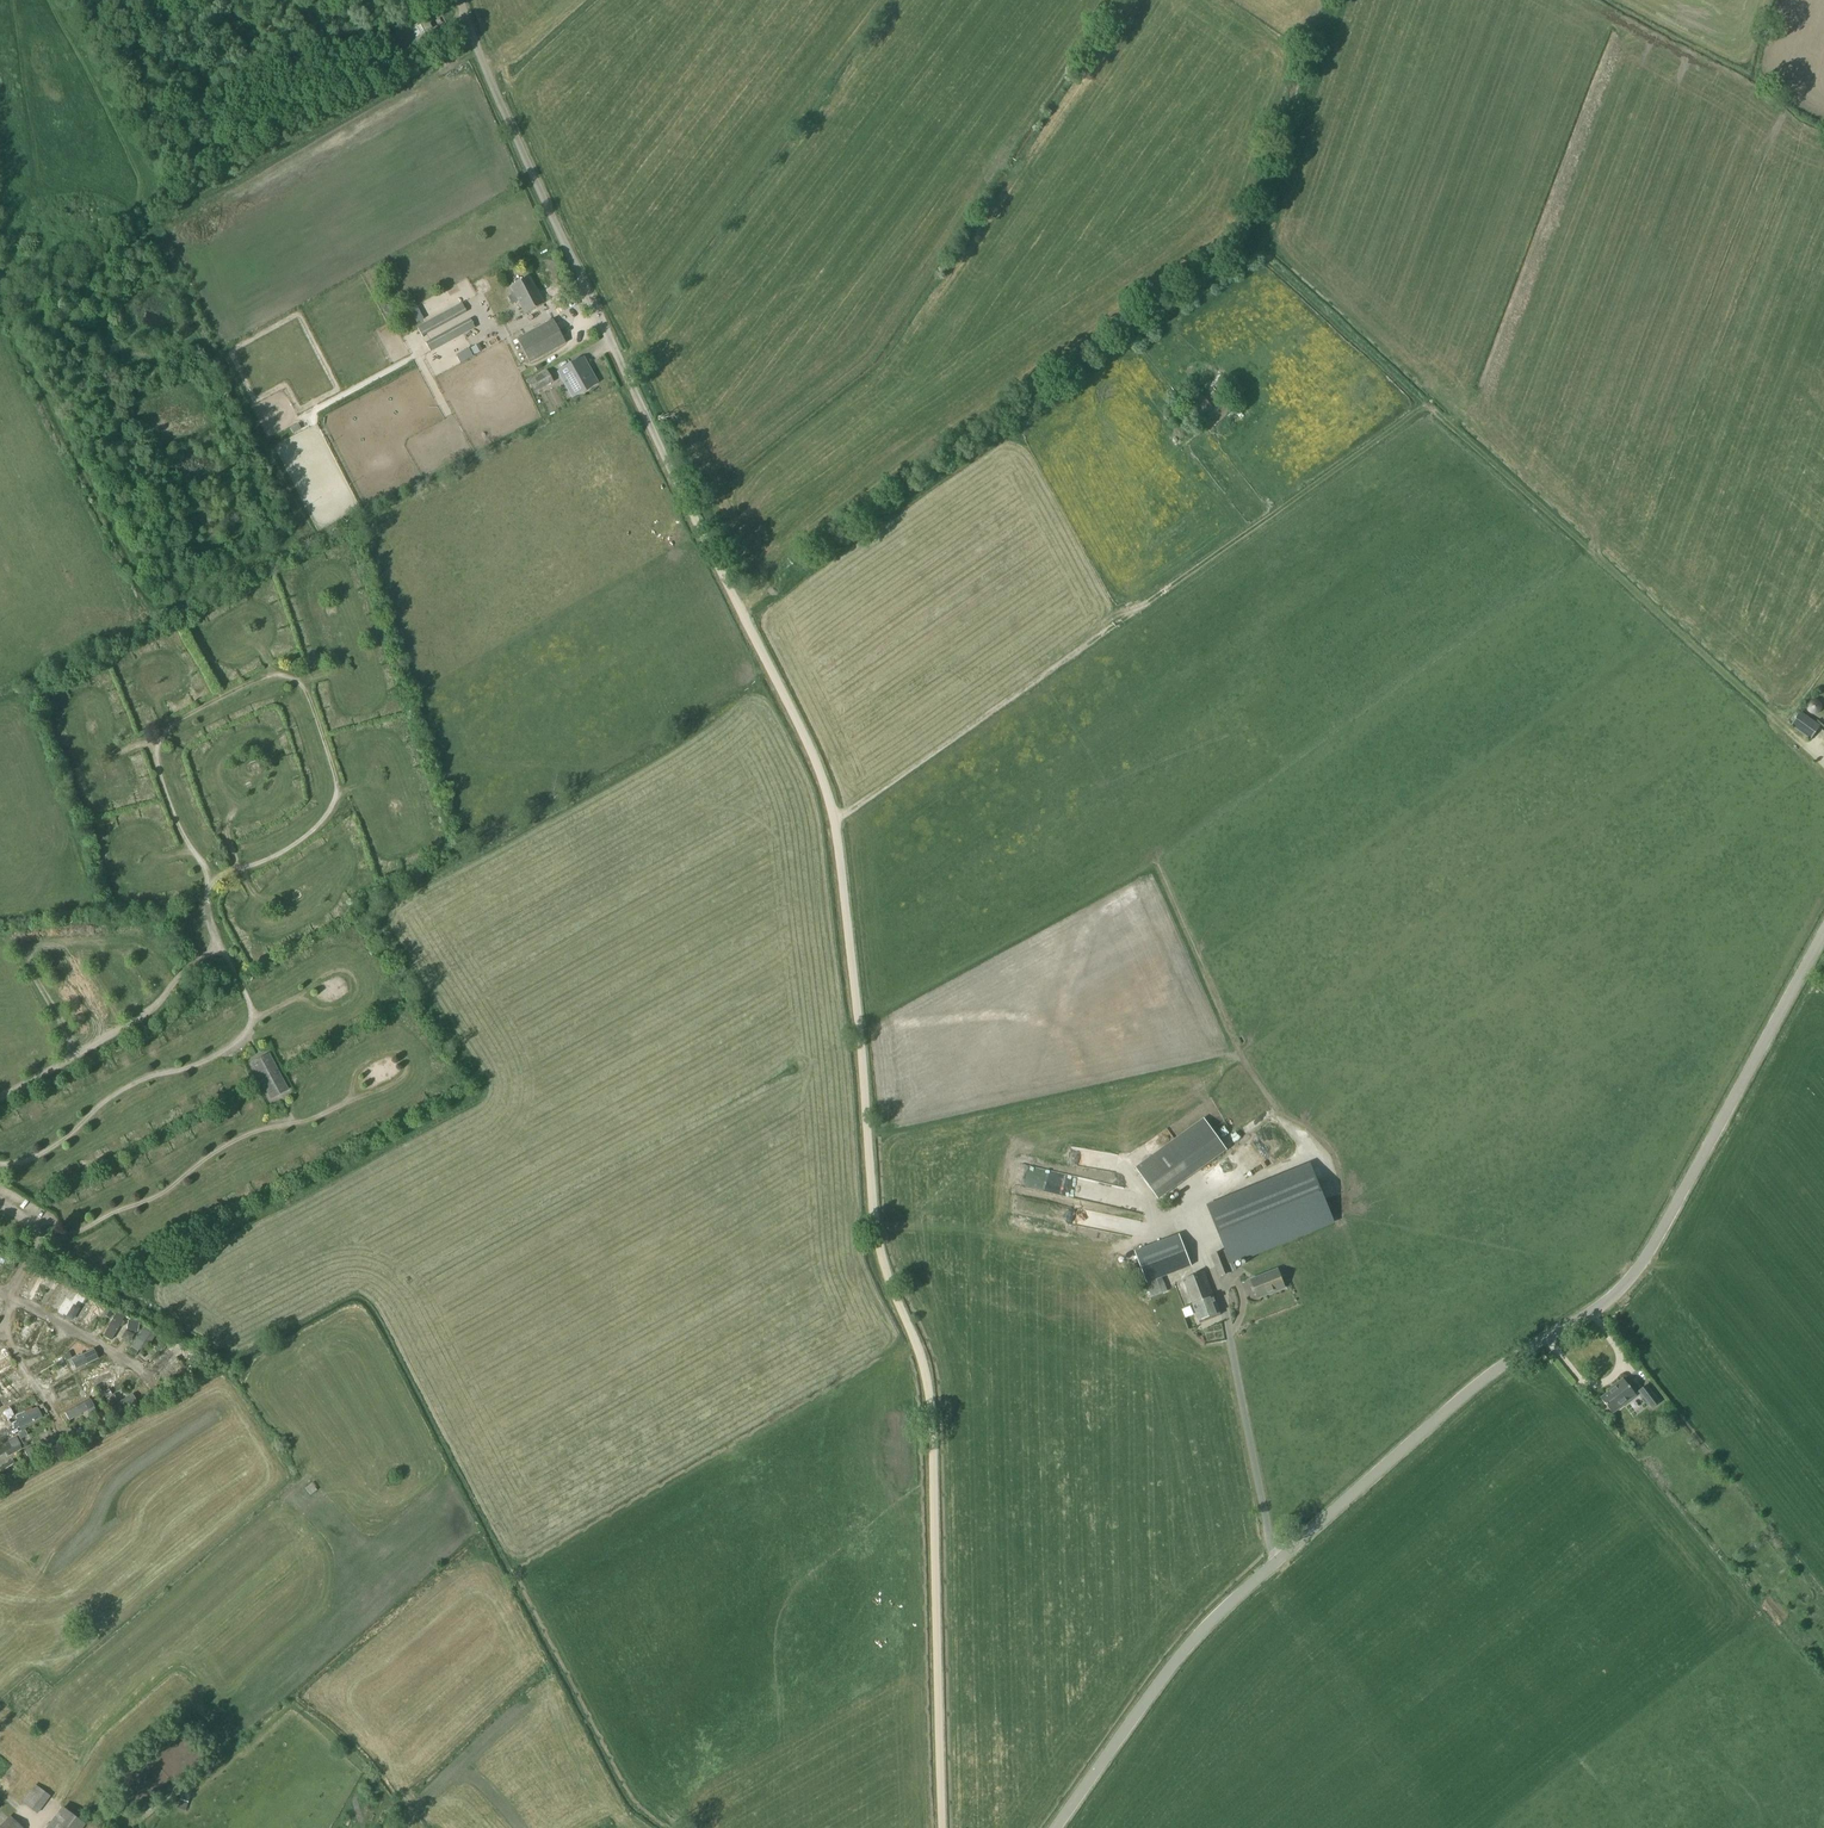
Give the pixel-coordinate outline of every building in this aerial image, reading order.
[(424,32),(431,27),(426,18),(418,22),(424,32)] [(528,277),(509,287),(513,294),(507,298),(511,304),(517,301),(524,314),(543,304),(528,277)] [(385,301),(389,311),(400,306),(395,296),(385,301)] [(516,339),(523,352),(529,362),(566,341),(553,318),(516,339)] [(426,344),(431,354),(475,330),(470,321),(426,344)] [(558,373),(567,388),(573,384),(578,393),(579,393),(585,392),(589,387),(595,383),(596,383),(582,359),(558,373)] [(545,372),(528,381),(534,392),(551,382),(545,372)] [(1204,389),(1199,393),(1207,405),(1212,401),(1204,389)] [(1247,401),(1239,406),(1246,419),(1255,414),(1247,401)] [(171,641),(185,638),(182,624),(168,627),(171,641)] [(384,638),(371,640),(373,652),(385,650),(384,638)] [(1823,705),(1823,703),(1818,699),(1812,708),(1818,713),(1823,705)] [(290,715),(296,712),(292,701),(286,703),(290,715)] [(268,724),(277,722),(274,709),(265,711),(268,724)] [(1800,713),(1791,726),(1810,740),(1819,727),(1800,713)] [(197,765),(203,763),(197,749),(192,751),(197,765)] [(86,771),(74,776),(78,784),(90,779),(86,771)] [(312,794),(325,792),(324,780),(311,781),(312,794)] [(90,812),(102,808),(98,797),(87,800),(90,812)] [(203,799),(191,801),(194,815),(206,812),(203,799)] [(256,804),(244,809),(252,828),(265,823),(256,804)] [(171,856),(174,871),(190,868),(187,852),(171,856)] [(266,867),(269,873),(279,869),(276,863),(266,867)] [(244,881),(237,884),(242,894),(248,892),(244,881)] [(244,918),(238,920),(241,929),(248,927),(244,918)] [(358,951),(370,946),(364,932),(351,937),(358,951)] [(325,936),(314,940),(322,958),(332,954),(325,936)] [(365,959),(369,969),(379,965),(375,955),(365,959)] [(282,980),(300,972),(293,959),(276,967),(282,980)] [(392,994),(391,982),(379,982),(380,995),(392,994)] [(361,1003),(354,1007),(359,1017),(367,1012),(361,1003)] [(192,1011),(198,1025),(211,1019),(204,1005),(192,1011)] [(341,1027),(352,1021),(344,1005),(332,1011),(341,1027)] [(173,1034),(186,1029),(181,1017),(168,1022),(173,1034)] [(158,1032),(145,1039),(150,1050),(163,1044),(158,1032)] [(123,1061),(132,1057),(126,1045),(118,1049),(123,1061)] [(323,1052),(313,1057),(318,1068),(329,1063),(323,1052)] [(430,1075),(441,1068),(434,1056),(423,1064),(430,1075)] [(271,1057),(253,1066),(270,1100),(288,1091),(271,1057)] [(244,1059),(233,1063),(238,1076),(249,1072),(244,1059)] [(296,1069),(306,1065),(304,1059),(294,1063),(296,1069)] [(82,1074),(73,1077),(78,1091),(87,1088),(82,1074)] [(209,1081),(213,1092),(225,1088),(220,1076),(209,1081)] [(55,1103),(68,1098),(63,1086),(50,1091),(55,1103)] [(186,1108),(202,1101),(195,1086),(179,1094),(186,1108)] [(258,1089),(245,1096),(251,1107),(264,1099),(258,1089)] [(24,1106),(32,1119),(40,1114),(33,1101),(24,1106)] [(7,1127),(17,1127),(17,1116),(7,1116),(7,1127)] [(1136,1169),(1159,1201),(1227,1152),(1204,1119),(1136,1169)] [(106,1133),(114,1148),(125,1143),(117,1127),(106,1133)] [(333,1143),(338,1141),(335,1130),(330,1132),(333,1143)] [(306,1155),(313,1153),(308,1139),(302,1141),(306,1155)] [(97,1143),(87,1147),(92,1159),(102,1155),(97,1143)] [(241,1149),(247,1161),(253,1158),(247,1146),(241,1149)] [(294,1148),(284,1151),(287,1159),(280,1161),(283,1169),(299,1164),(294,1148)] [(133,1163),(139,1175),(152,1169),(146,1157),(133,1163)] [(249,1163),(252,1170),(259,1168),(256,1160),(249,1163)] [(1310,1164),(1207,1206),(1212,1217),(1225,1250),(1222,1251),(1227,1264),(1230,1262),(1333,1220),(1310,1166),(1310,1164)] [(48,1168),(35,1173),(40,1186),(53,1181),(48,1168)] [(13,1170),(10,1177),(20,1180),(22,1173),(13,1170)] [(259,1177),(261,1184),(270,1182),(268,1175),(259,1177)] [(250,1179),(238,1183),(241,1194),(253,1190),(250,1179)] [(211,1193),(217,1204),(228,1198),(223,1187),(211,1193)] [(203,1212),(204,1196),(185,1195),(185,1211),(203,1212)] [(1161,1277),(1191,1266),(1179,1235),(1134,1252),(1146,1283),(1142,1285),(1147,1299),(1167,1291),(1161,1277)] [(1230,1273),(1222,1251),(1211,1256),(1219,1277),(1230,1273)] [(1258,1298),(1284,1288),(1277,1270),(1251,1280),(1258,1298)] [(25,1287),(37,1289),(39,1273),(27,1271),(25,1287)] [(1213,1296),(1203,1272),(1183,1279),(1192,1304),(1198,1321),(1199,1321),(1200,1323),(1220,1315),(1219,1313),(1220,1313),(1213,1296)] [(69,1296),(77,1306),(85,1299),(73,1284),(53,1300),(57,1305),(69,1296)] [(88,1299),(79,1315),(88,1320),(97,1303),(88,1299)] [(124,1335),(125,1324),(139,1326),(140,1315),(125,1313),(124,1319),(111,1317),(109,1333),(124,1335)] [(20,1332),(27,1336),(34,1323),(28,1319),(20,1332)] [(27,1341),(35,1345),(46,1323),(38,1319),(27,1341)] [(126,1333),(132,1337),(137,1329),(130,1325),(126,1333)] [(153,1331),(146,1326),(131,1348),(138,1353),(153,1331)] [(53,1346),(60,1353),(78,1337),(72,1330),(53,1346)] [(42,1337),(48,1343),(54,1336),(48,1331),(42,1337)] [(99,1346),(79,1354),(83,1361),(102,1353),(99,1346)] [(187,1346),(180,1349),(186,1359),(193,1356),(187,1346)] [(35,1359),(38,1367),(58,1359),(55,1351),(35,1359)] [(12,1361),(7,1352),(0,1356),(0,1368),(12,1361)] [(58,1376),(73,1368),(69,1359),(54,1367),(58,1376)] [(120,1362),(95,1371),(99,1380),(124,1371),(120,1362)] [(59,1391),(80,1380),(76,1371),(54,1382),(59,1391)] [(5,1400),(28,1392),(22,1378),(13,1382),(15,1388),(2,1393),(5,1400)] [(1636,1396),(1623,1379),(1613,1386),(1614,1388),(1611,1390),(1610,1389),(1608,1390),(1609,1392),(1600,1398),(1612,1414),(1636,1396)] [(1652,1409),(1660,1403),(1646,1385),(1638,1391),(1652,1409)] [(116,1402),(122,1399),(118,1389),(112,1392),(116,1402)] [(72,1415),(91,1406),(88,1398),(68,1407),(72,1415)] [(7,1406),(10,1414),(17,1411),(14,1403),(7,1406)] [(22,1422),(44,1415),(40,1403),(19,1410),(22,1422)] [(17,1432),(10,1438),(14,1443),(2,1452),(6,1458),(18,1449),(15,1445),(22,1439),(17,1432)] [(49,1796),(34,1785),(21,1803),(36,1814),(49,1796)] [(62,1808),(46,1827),(83,1827),(85,1826),(62,1808)] [(9,1817),(0,1826),(0,1827),(20,1827),(9,1817)]
